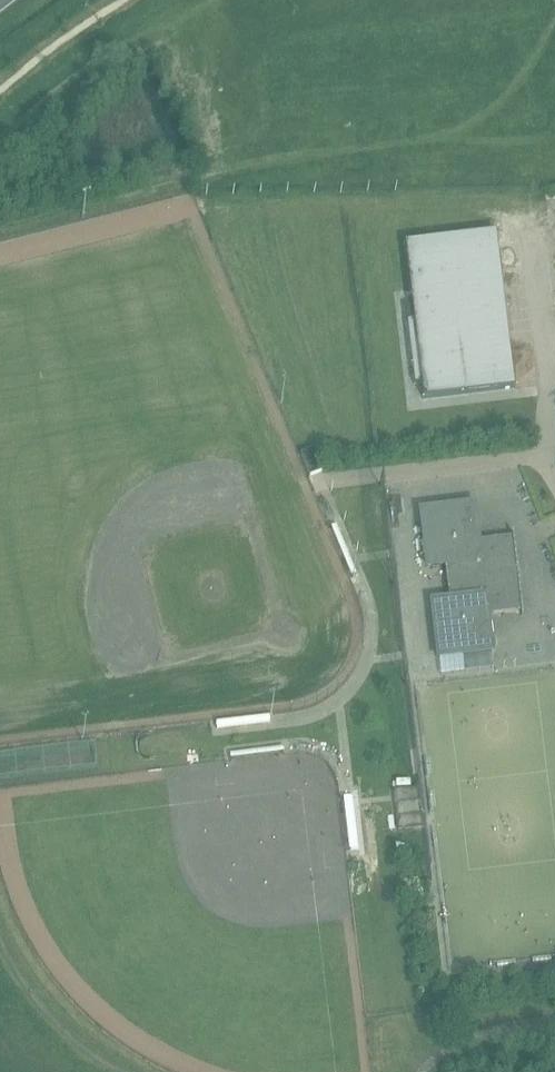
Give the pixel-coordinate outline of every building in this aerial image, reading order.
[(516,389),(497,232),(404,243),(414,320),(407,321),(415,385),(421,384),(423,400),(516,389)] [(427,567),(445,565),(445,564),(480,560),(478,541),(474,505),(421,511),(427,567)] [(445,565),(449,600),(449,601),(484,597),(486,616),(487,615),(521,611),(522,616),(523,616),(513,532),(512,532),(512,537),(478,541),(480,560),(445,564),(445,565)] [(449,601),(449,600),(432,602),(438,658),(491,652),(487,615),(486,616),(484,597),(449,601)]
